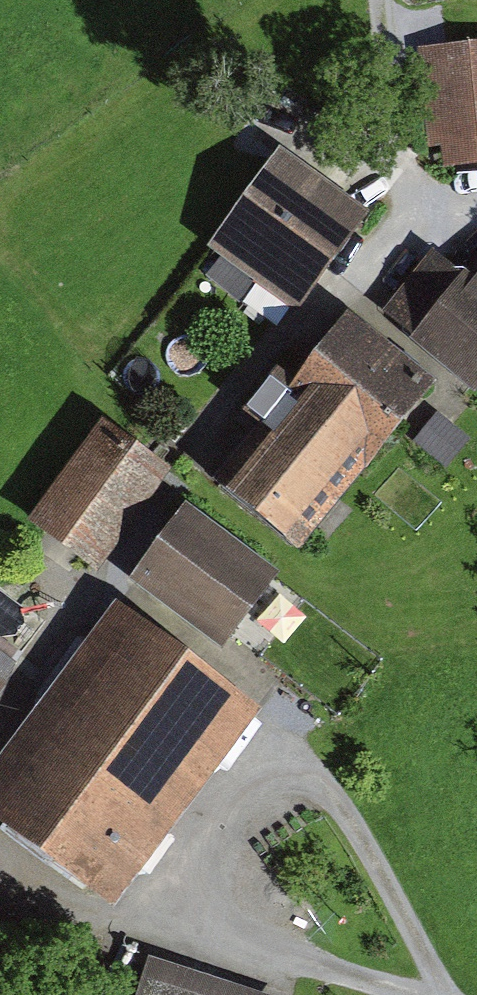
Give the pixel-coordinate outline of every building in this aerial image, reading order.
[(416,52),(425,150),(439,148),(442,171),(476,168),(476,46),(416,52)] [(278,156),(207,254),(297,319),(368,222),(278,156)] [(473,401),(476,396),(476,285),(473,289),(431,256),(380,319),(412,344),(408,349),(473,401)] [(212,491),(297,560),(435,392),(350,323),(298,387),(280,373),(239,423),(256,437),(212,491)] [(438,416),(413,444),(445,472),(470,443),(438,416)] [(102,426),(26,529),(96,581),(172,478),(102,426)] [(184,514),(122,598),(211,664),(274,580),(184,514)] [(261,717),(116,610),(0,765),(0,831),(113,915),(261,717)] [(15,667),(0,656),(0,705),(15,667)] [(137,994),(247,994),(148,963),(137,994)]
